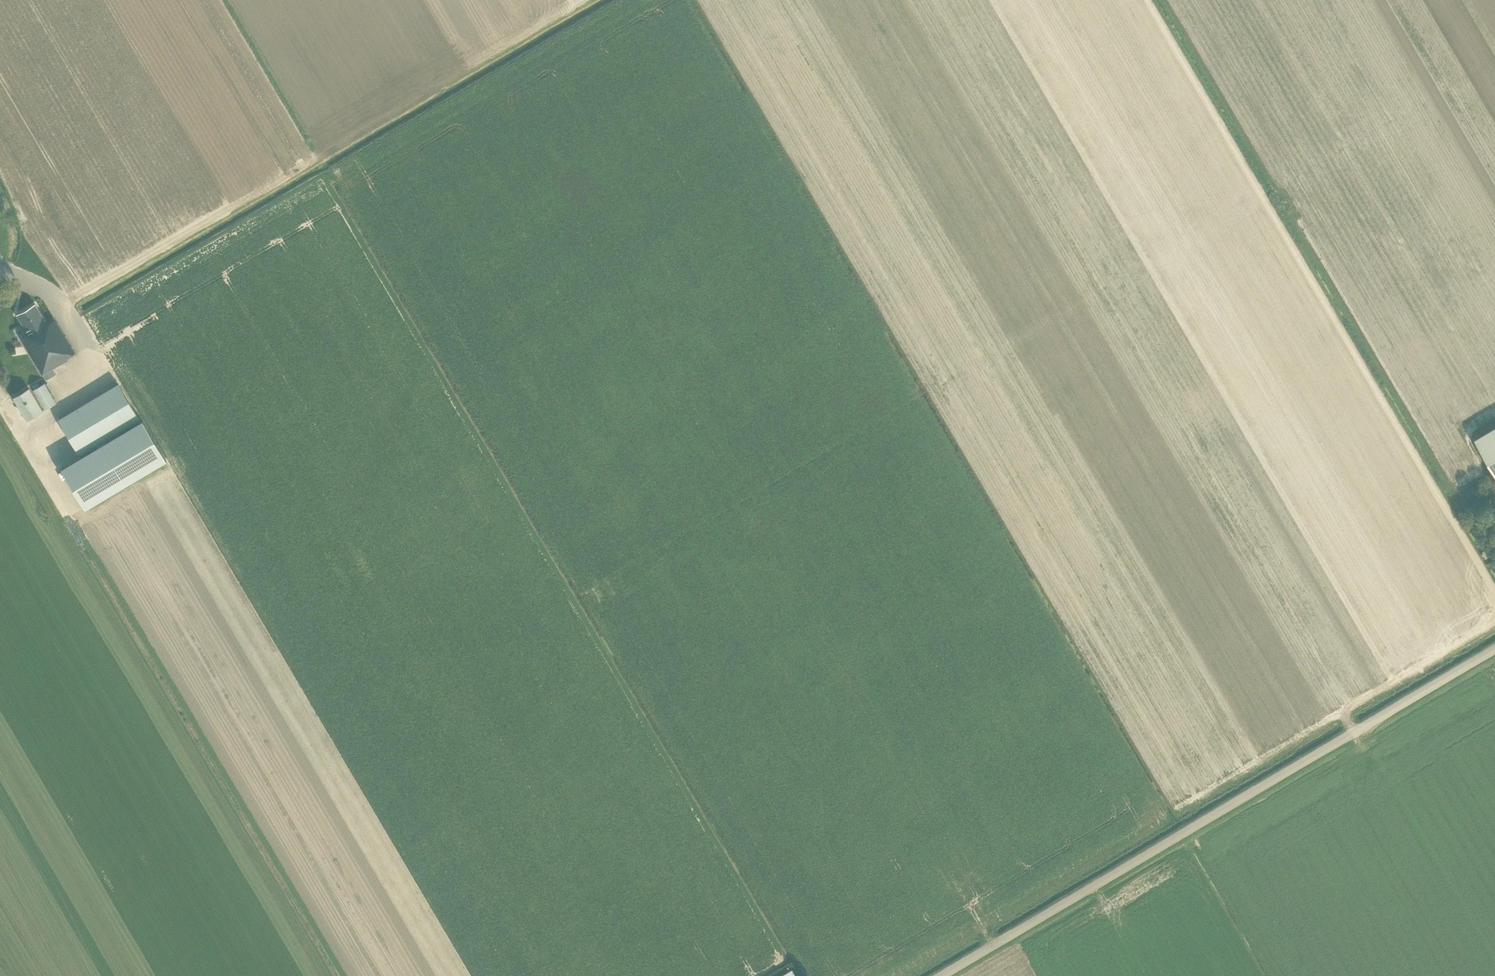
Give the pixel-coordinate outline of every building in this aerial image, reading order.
[(76,352),(56,320),(50,324),(35,303),(17,314),(30,335),(22,339),(46,380),(57,374),(53,368),(68,359),(67,358),(76,352)] [(32,362),(23,367),(29,378),(36,373),(33,368),(35,367),(32,362)] [(45,409),(57,402),(45,382),(33,390),(45,409)] [(140,419),(119,383),(58,419),(80,456),(140,419)] [(27,420),(44,411),(30,387),(13,397),(27,420)] [(144,420),(62,468),(84,507),(85,508),(167,460),(144,420)] [(1475,442),(1494,476),(1494,430),(1475,442)] [(1485,516),(1480,519),(1483,525),(1488,522),(1485,516)]
